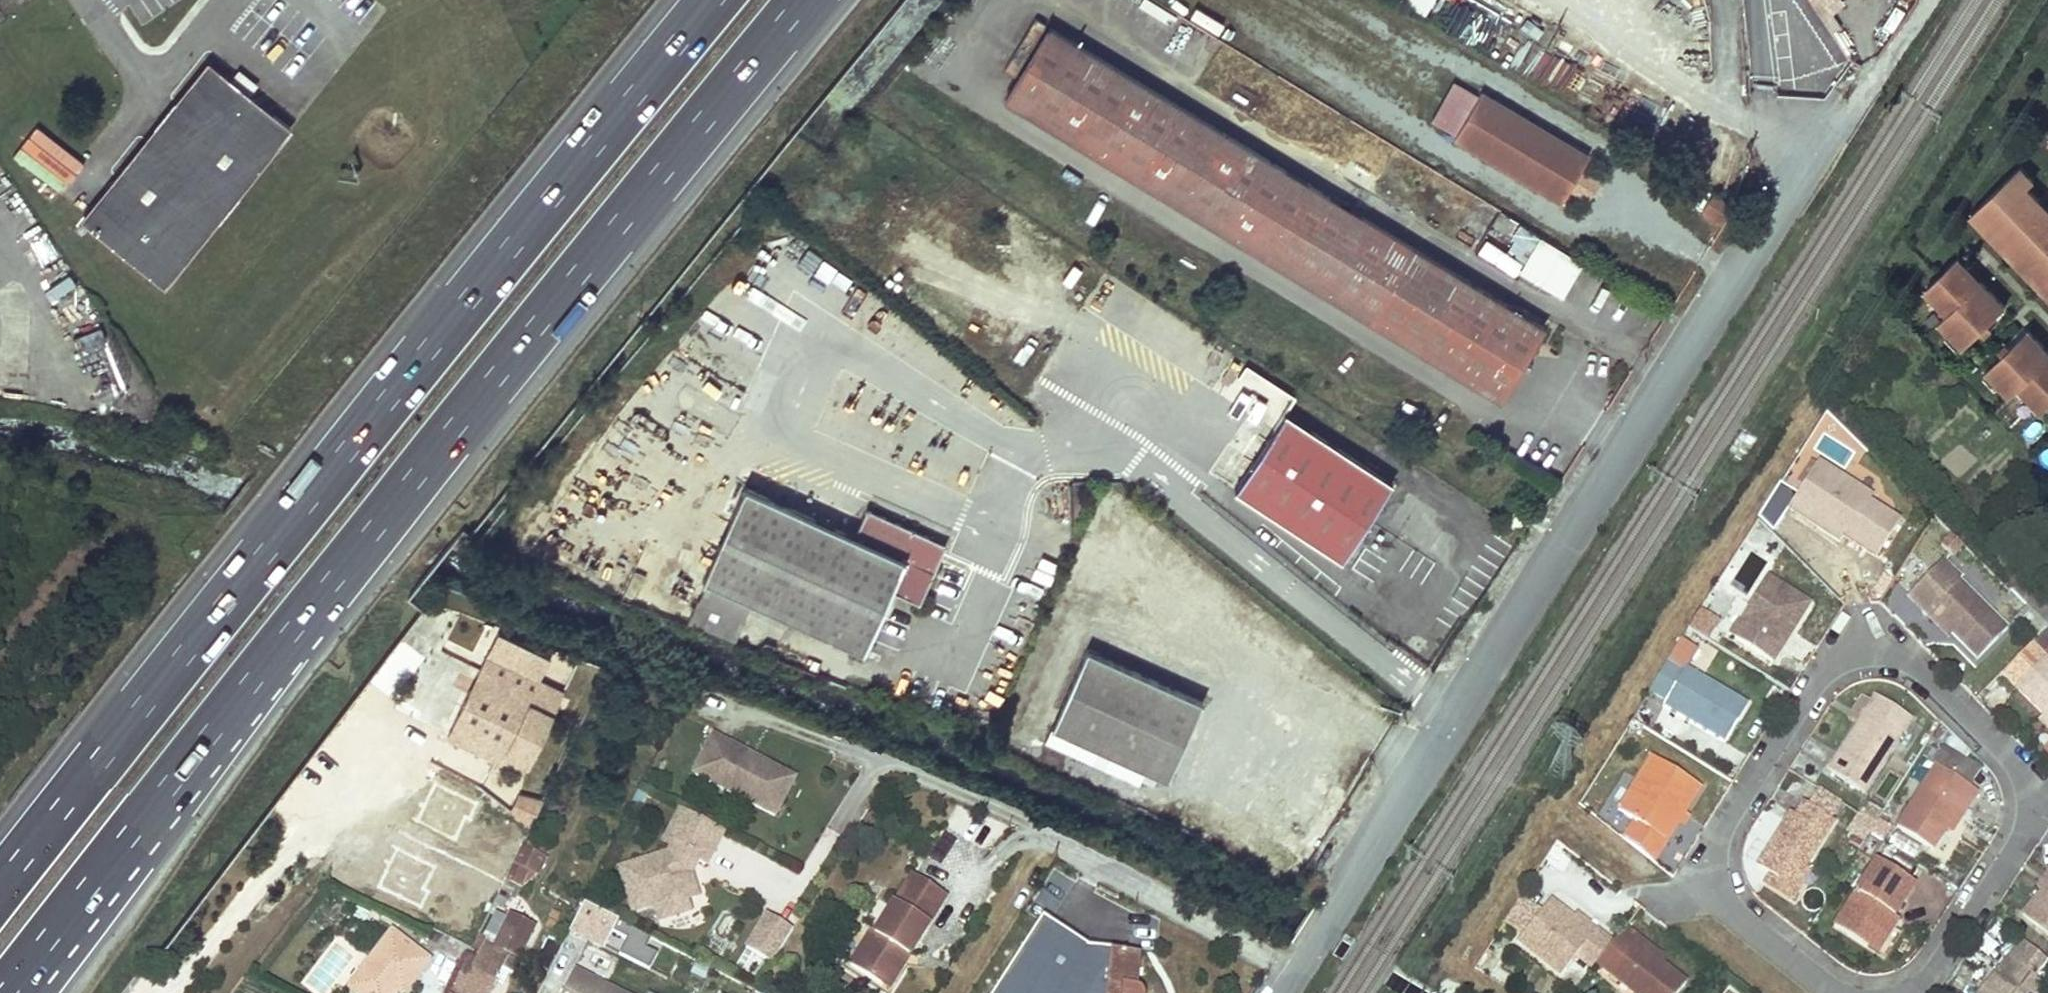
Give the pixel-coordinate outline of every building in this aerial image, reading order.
[(1426,13),(1432,0),(1398,0),(1398,1),(1426,13)] [(1519,312),(1049,25),(1005,98),(1499,400),(1530,348),(1536,338),(1543,327),(1539,325),(1542,320),(1522,308),(1519,312)] [(1843,70),(1826,58),(1813,76),(1830,88),(1843,70)] [(82,220),(162,285),(290,130),(287,127),(210,62),(82,220)] [(1585,156),(1478,91),(1451,135),(1558,200),(1585,156)] [(1583,206),(1604,166),(1586,157),(1566,197),(1583,206)] [(2032,215),(2038,208),(2026,196),(2032,190),(2019,175),(1979,214),(2047,285),(2047,231),(2032,215)] [(1719,226),(1732,208),(1711,192),(1698,210),(1719,226)] [(2038,208),(2032,215),(2047,231),(2047,219),(2038,208)] [(1979,214),(1972,221),(2047,299),(2047,285),(1979,214)] [(1578,261),(1536,237),(1516,271),(1558,295),(1578,261)] [(1978,293),(1981,289),(1958,266),(1955,269),(1978,293)] [(1955,269),(1928,295),(1951,318),(1942,327),(1967,352),(2005,314),(1981,289),(1978,293),(1955,269)] [(1541,341),(1536,338),(1530,348),(1535,351),(1541,341)] [(2046,415),(2047,413),(2047,358),(2028,338),(1990,375),(2014,400),(2023,392),(2046,415)] [(1276,415),(1226,493),(1312,547),(1326,526),(1348,540),(1384,484),(1276,415)] [(1854,485),(1824,465),(1793,511),(1821,529),(1824,524),(1844,538),(1878,561),(1902,525),(1870,504),(1850,490),(1854,485)] [(913,602),(942,542),(861,505),(848,533),(741,485),(698,577),(860,650),(887,590),(913,602)] [(1874,499),(1854,485),(1850,490),(1870,504),(1874,499)] [(1844,538),(1824,524),(1821,529),(1841,543),(1844,538)] [(1326,526),(1312,547),(1334,561),(1348,540),(1326,526)] [(2006,631),(1939,568),(1908,602),(1927,619),(1931,615),(1954,636),(1979,660),(2006,631)] [(1812,604),(1768,577),(1751,604),(1758,608),(1739,639),(1776,662),(1790,639),(1786,636),(1791,627),(1796,630),(1812,604)] [(1758,608),(1751,604),(1732,635),(1739,639),(1758,608)] [(1954,636),(1931,615),(1927,619),(1949,641),(1954,636)] [(1716,626),(1701,617),(1694,629),(1709,639),(1716,626)] [(1796,630),(1791,627),(1786,636),(1790,639),(1796,630)] [(551,658),(498,632),(448,736),(501,762),(507,751),(530,762),(548,724),(524,712),(535,690),(551,658)] [(1199,704),(1082,652),(1047,730),(1163,782),(1199,704)] [(2046,658),(2016,687),(2043,714),(2047,719),(2047,660),(2046,658)] [(1687,673),(1672,663),(1654,691),(1669,701),(1666,705),(1726,742),(1749,705),(1689,667),(1687,673)] [(560,702),(535,690),(524,712),(548,724),(560,702)] [(1912,721),(1877,698),(1830,772),(1866,794),(1912,721)] [(2043,714),(2038,719),(2047,729),(2047,719),(2043,714)] [(745,755),(712,737),(691,774),(772,819),(792,781),(756,761),(753,766),(742,760),(745,755)] [(756,761),(745,755),(742,760),(753,766),(756,761)] [(1703,785),(1656,755),(1620,811),(1637,821),(1626,838),(1654,860),(1703,785)] [(1978,791),(1938,765),(1899,826),(1935,848),(1947,828),(1959,810),(1964,813),(1978,791)] [(545,794),(521,788),(512,809),(531,821),(545,794)] [(1836,820),(1808,802),(1800,814),(1795,811),(1760,865),(1773,873),(1794,886),(1807,866),(1836,820)] [(1964,813),(1959,810),(1947,828),(1952,832),(1964,813)] [(716,834),(675,811),(671,818),(680,822),(676,831),(708,848),(716,834)] [(665,855),(617,870),(628,910),(649,904),(654,919),(684,910),(681,899),(690,896),(683,872),(690,860),(700,865),(708,848),(676,831),(680,822),(671,818),(658,843),(667,849),(665,855)] [(522,841),(513,859),(535,870),(545,852),(522,841)] [(513,859),(506,874),(523,881),(535,870),(513,859)] [(1915,886),(1877,862),(1836,927),(1868,948),(1891,913),(1896,917),(1915,886)] [(1794,886),(1773,873),(1767,883),(1793,899),(1812,870),(1807,866),(1794,886)] [(2038,888),(2043,893),(2047,887),(2047,876),(2038,888)] [(903,886),(892,905),(927,926),(939,908),(903,886)] [(2043,893),(2024,915),(2047,936),(2047,887),(2043,893)] [(1560,915),(1566,908),(1554,898),(1548,906),(1560,915)] [(648,938),(580,903),(567,929),(636,963),(648,938)] [(871,933),(848,968),(879,988),(895,964),(900,968),(927,926),(892,905),(873,934),(871,933)] [(1615,940),(1600,927),(1596,932),(1577,916),(1566,908),(1560,915),(1548,906),(1521,940),(1563,973),(1578,955),(1593,967),(1598,962),(1603,955),(1615,940)] [(447,992),(486,992),(500,965),(505,954),(516,959),(531,925),(507,914),(506,918),(493,912),(482,936),(476,933),(447,992)] [(1581,912),(1577,916),(1596,932),(1600,927),(1581,912)] [(1896,917),(1891,913),(1868,948),(1877,954),(1900,919),(1896,917)] [(768,966),(789,932),(763,916),(742,950),(768,966)] [(1627,925),(1615,940),(1603,955),(1616,965),(1610,972),(1636,992),(1675,992),(1686,980),(1659,958),(1638,941),(1642,936),(1627,925)] [(348,983),(360,992),(390,992),(395,986),(400,991),(425,959),(391,932),(348,983)] [(1663,953),(1642,936),(1638,941),(1659,958),(1663,953)] [(1079,992),(1141,992),(1139,990),(1136,987),(1132,986),(1135,953),(1083,948),(1079,992)] [(516,959),(505,954),(500,965),(510,970),(516,959)] [(1616,965),(1603,955),(1598,962),(1610,972),(1616,965)] [(2001,970),(2005,973),(1988,992),(2047,992),(2047,989),(2011,958),(2001,970)] [(895,964),(879,988),(885,991),(900,968),(895,964)] [(562,992),(624,992),(574,969),(562,992)] [(2001,970),(1982,992),(1983,992),(1988,992),(2005,973),(2001,970)]
